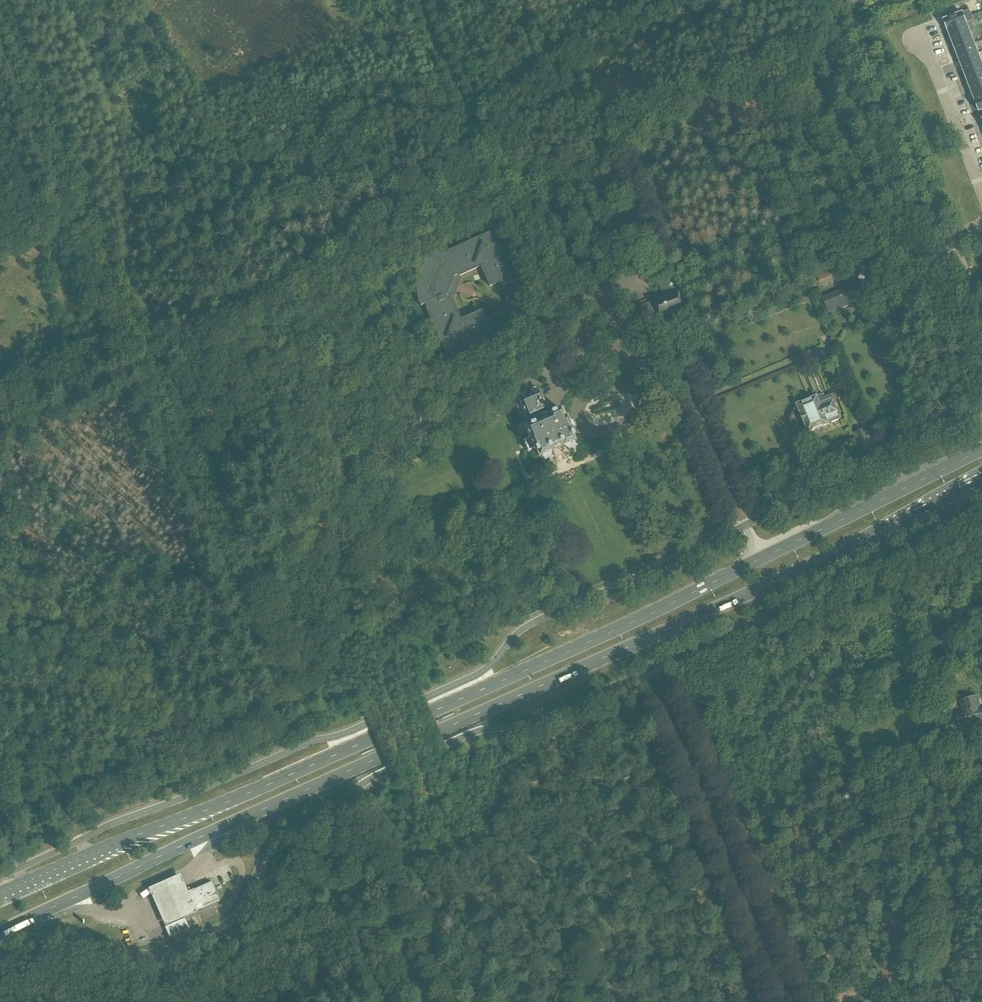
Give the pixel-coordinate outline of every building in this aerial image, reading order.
[(974,20),(970,9),(944,19),(948,30),(967,23),(974,20)] [(970,32),(967,23),(948,30),(952,40),(970,32)] [(952,40),(956,50),(974,42),(970,32),(952,40)] [(974,42),(956,50),(959,60),(978,53),(974,42)] [(959,60),(963,70),(981,63),(978,53),(959,60)] [(963,70),(967,80),(981,74),(981,63),(963,70)] [(967,80),(971,90),(981,86),(981,74),(967,80)] [(971,90),(975,100),(981,98),(981,86),(971,90)] [(428,306),(448,353),(460,348),(459,346),(463,345),(463,346),(496,332),(495,332),(498,331),(496,327),(493,319),(492,317),(489,318),(487,319),(482,308),(462,317),(453,295),(451,295),(449,290),(448,290),(451,284),(452,284),(453,283),(453,281),(452,280),(455,274),(460,272),(461,273),(482,264),(491,284),(502,279),(503,282),(504,284),(506,283),(514,280),(518,278),(517,276),(517,275),(503,243),(501,243),(500,240),(501,239),(496,227),(450,248),(450,249),(445,251),(443,246),(436,250),(431,254),(426,260),(422,266),(419,273),(417,281),(417,288),(419,295),(421,302),(426,300),(428,305),(428,306)] [(841,273),(836,260),(828,263),(833,276),(841,273)] [(680,292),(676,279),(660,284),(663,294),(665,293),(667,297),(639,306),(645,323),(653,320),(652,319),(658,317),(659,318),(687,309),(681,292),(680,292)] [(870,291),(866,282),(856,286),(855,283),(846,287),(848,290),(837,294),(824,299),(830,312),(851,304),(848,297),(854,294),(855,297),(870,291)] [(539,391),(537,387),(520,394),(522,399),(519,400),(527,420),(529,419),(531,423),(529,424),(530,425),(525,427),(529,438),(528,438),(529,439),(523,441),(528,453),(534,450),(534,451),(536,450),(537,453),(538,453),(540,457),(541,456),(542,458),(543,458),(546,460),(550,458),(550,454),(552,454),(551,451),(563,446),(564,449),(566,448),(569,450),(574,448),(574,444),(575,444),(574,442),(575,442),(573,437),(574,437),(573,434),(574,433),(572,429),(574,428),(570,420),(569,421),(567,416),(565,417),(561,408),(555,411),(550,412),(550,413),(548,414),(547,412),(548,411),(540,391),(539,391)] [(834,400),(838,399),(835,393),(819,400),(818,396),(797,404),(801,414),(804,422),(805,422),(809,432),(842,418),(834,400)] [(977,697),(977,696),(961,701),(964,712),(957,714),(961,726),(981,720),(981,704),(981,699),(978,699),(977,697)] [(924,732),(915,734),(917,744),(926,742),(924,732)] [(981,782),(981,772),(973,774),(976,784),(981,782)] [(178,874),(146,889),(149,896),(158,915),(164,928),(196,913),(184,886),(182,882),(178,874)] [(219,900),(211,882),(192,890),(185,893),(194,912),(195,911),(219,900)] [(170,937),(188,928),(187,925),(184,919),(165,927),(168,933),(170,937)]
